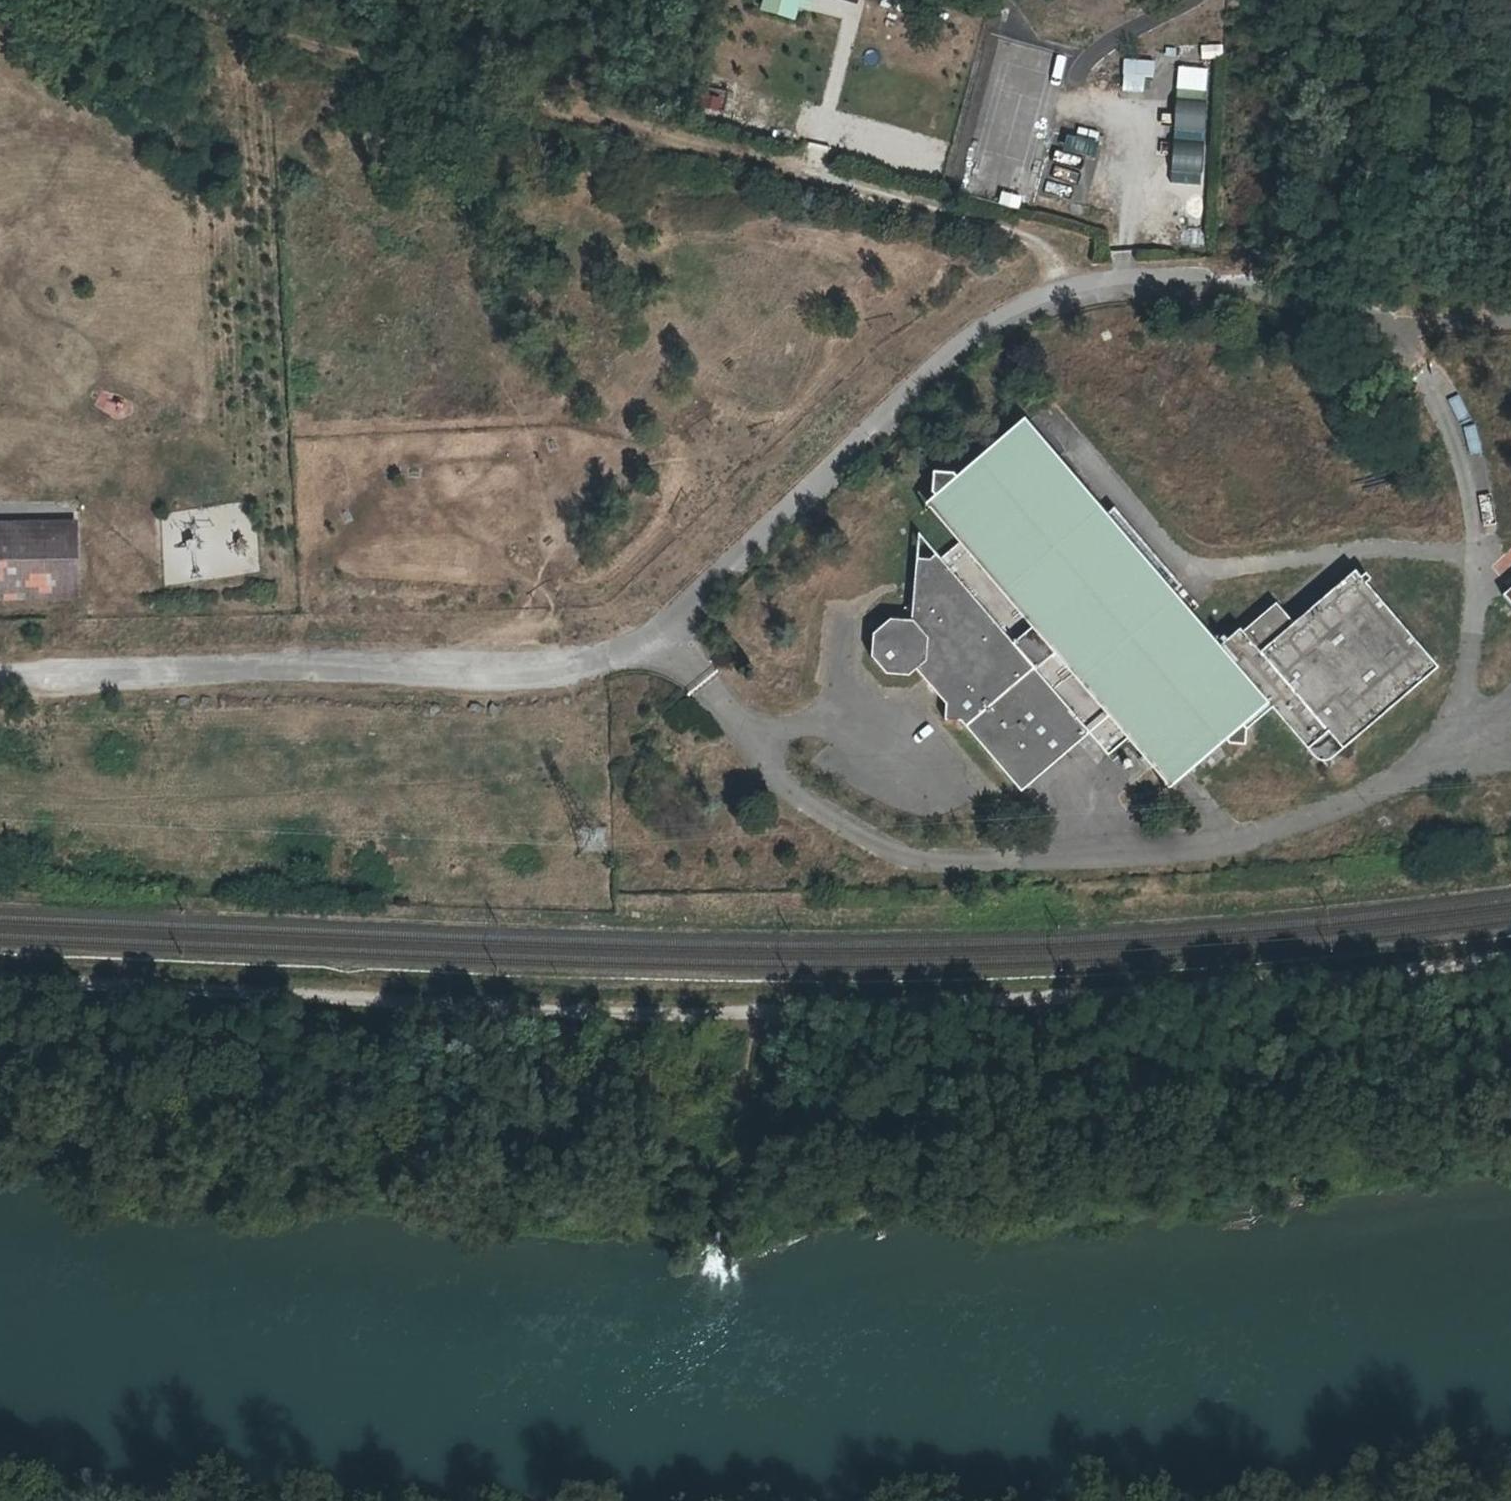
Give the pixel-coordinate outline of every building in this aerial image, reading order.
[(1200,44),(1200,56),(1221,56),(1221,44),(1200,44)] [(1121,90),(1150,91),(1151,58),(1122,57),(1121,90)] [(1174,64),(1174,141),(1205,142),(1205,64),(1174,64)] [(696,105),(716,112),(723,91),(703,85),(696,105)] [(1092,126),(1067,127),(1069,202),(1094,201),(1092,126)] [(955,543),(927,554),(937,566),(957,558),(963,575),(976,589),(977,594),(1006,628),(1007,630),(1029,621),(1046,641),(1058,672),(1062,677),(1071,701),(1085,690),(1166,786),(1265,703),(1143,559),(1155,554),(1113,505),(1103,510),(1076,478),(1064,447),(1034,412),(1009,421),(967,457),(924,474),(930,491),(919,500),(955,543)] [(0,524),(0,602),(83,601),(78,522),(0,524)] [(1274,601),(1240,628),(1255,647),(1290,621),(1274,601)]
